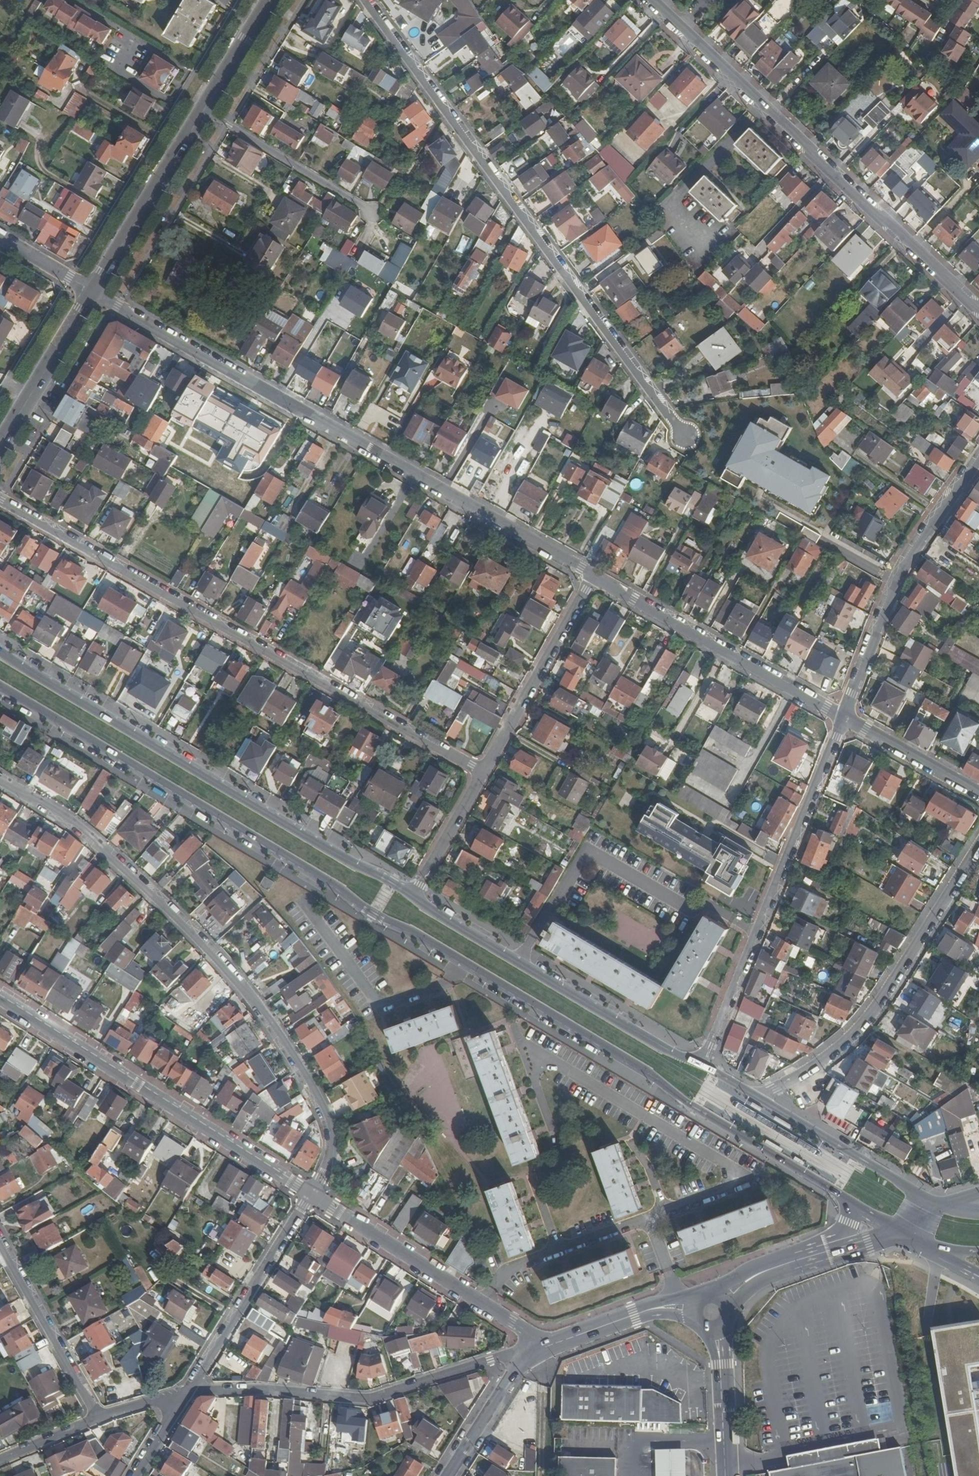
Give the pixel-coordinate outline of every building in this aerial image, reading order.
[(30,11),(34,14),(42,2),(38,0),(37,0),(30,11)] [(45,9),(59,18),(59,19),(75,27),(83,13),(68,4),(68,3),(64,0),(50,0),(45,9)] [(164,36),(178,44),(179,41),(191,48),(217,5),(209,0),(186,0),(164,36)] [(311,12),(301,29),(324,44),(334,27),(331,25),(343,5),(335,0),(322,0),(314,14),(311,12)] [(405,6),(426,19),(428,20),(440,0),(406,0),(403,5),(405,6)] [(468,9),(460,24),(435,41),(442,52),(458,41),(476,29),(484,23),(470,0),(454,0),(468,9)] [(566,2),(579,15),(594,0),(568,0),(566,2)] [(608,0),(598,0),(568,31),(584,46),(614,15),(605,6),(609,1),(608,0)] [(745,0),(742,0),(719,24),(736,41),(754,22),(761,15),(745,0)] [(824,18),(846,39),(860,24),(854,17),(853,18),(843,9),(851,1),(850,0),(841,0),(824,18)] [(886,1),(898,9),(905,0),(886,0),(886,1)] [(897,11),(910,20),(919,5),(911,0),(905,0),(898,9),(897,11)] [(959,10),(958,10),(950,22),(958,28),(950,40),(952,42),(944,54),(958,64),(967,50),(965,49),(973,37),(965,32),(972,19),(973,20),(978,11),(978,0),(966,0),(959,10)] [(919,5),(910,20),(922,28),(929,18),(932,14),(919,5)] [(512,6),(495,24),(519,45),(535,28),(512,6)] [(86,15),(78,29),(91,37),(91,36),(104,43),(112,30),(99,22),(99,23),(86,15)] [(922,28),(920,32),(932,40),(942,26),(929,18),(922,28)] [(620,20),(606,35),(604,32),(593,44),(598,49),(609,38),(623,51),(637,37),(620,20)] [(762,30),(754,22),(736,41),(734,43),(751,58),(758,50),(768,40),(760,32),(762,30)] [(366,34),(354,25),(344,40),(365,53),(372,42),(365,36),(366,34)] [(463,48),(468,45),(478,58),(492,48),(494,47),(497,45),(499,43),(500,42),(498,39),(493,43),(487,35),(482,38),(476,29),(458,41),(463,48)] [(20,38),(10,33),(4,43),(6,44),(14,49),(20,38)] [(773,43),(762,54),(758,50),(751,58),(750,60),(767,77),(783,61),(795,48),(781,36),(774,44),(773,43)] [(4,43),(0,50),(0,51),(9,56),(14,49),(6,44),(4,43)] [(65,45),(56,59),(50,70),(68,82),(75,69),(73,68),(81,55),(65,45)] [(489,74),(492,72),(496,78),(513,65),(509,59),(501,65),(498,60),(500,59),(492,48),(478,58),(489,74)] [(315,69),(326,75),(326,77),(336,83),(341,74),(346,77),(351,68),(337,60),(336,62),(325,55),(315,69)] [(642,55),(638,59),(661,81),(664,77),(642,55)] [(156,56),(150,67),(169,78),(171,75),(175,78),(180,70),(156,56)] [(787,66),(792,61),(787,57),(783,61),(767,77),(767,78),(775,85),(791,69),(787,66)] [(308,70),(291,59),(280,76),(297,87),(308,70)] [(620,78),(642,100),(661,81),(638,59),(620,78)] [(100,66),(93,62),(87,73),(94,77),(100,66)] [(537,64),(528,73),(546,92),(555,83),(537,64)] [(539,99),(532,88),(536,86),(526,75),(513,65),(496,78),(501,85),(507,81),(522,101),(520,103),(524,109),(539,99)] [(150,67),(148,69),(168,81),(166,84),(170,86),(175,78),(171,75),(169,78),(150,67)] [(368,79),(370,80),(401,99),(404,94),(400,91),(403,87),(372,67),(365,77),(368,79)] [(580,67),(563,85),(584,105),(601,87),(580,67)] [(849,86),(829,67),(814,83),(827,96),(828,95),(834,101),(849,86)] [(58,94),(60,94),(68,82),(50,70),(47,69),(42,77),(44,78),(39,87),(56,98),(58,94)] [(148,69),(142,80),(165,94),(170,86),(166,84),(168,81),(148,69)] [(688,71),(671,89),(689,106),(707,88),(688,71)] [(359,73),(355,79),(364,85),(368,79),(365,77),(359,73)] [(480,73),(467,80),(474,92),(487,84),(480,73)] [(277,76),(268,91),(288,103),(291,105),(300,90),(277,76)] [(400,91),(404,94),(401,99),(408,103),(417,87),(410,77),(408,78),(403,87),(400,91)] [(675,79),(672,77),(666,84),(668,86),(675,79)] [(919,126),(938,106),(916,85),(899,103),(905,109),(903,111),(919,126)] [(944,85),(936,94),(949,105),(952,102),(954,100),(956,98),(957,96),(945,85),(944,85)] [(136,89),(125,107),(140,116),(142,113),(146,115),(155,101),(136,89)] [(38,90),(34,97),(46,104),(50,97),(38,90)] [(30,102),(12,91),(0,111),(0,119),(14,127),(30,102)] [(303,91),(300,97),(312,104),(315,98),(303,91)] [(87,99),(75,92),(62,113),(74,121),(87,99)] [(650,102),(658,111),(667,101),(659,93),(650,102)] [(865,132),(849,116),(845,121),(864,139),(896,106),(886,96),(864,119),(871,126),(865,132)] [(321,118),(326,103),(316,100),(311,114),(321,118)] [(542,113),(543,114),(555,106),(549,100),(534,112),(535,113),(522,123),(532,137),(543,130),(549,125),(543,117),(540,119),(538,116),(542,113)] [(718,100),(699,119),(721,141),(737,124),(721,107),(723,105),(718,100)] [(967,165),(978,152),(978,127),(969,117),(952,102),(949,105),(941,113),(963,134),(950,148),(967,165)] [(288,103),(283,110),(299,120),(304,113),(291,105),(288,103)] [(308,113),(311,106),(301,103),(299,110),(308,113)] [(406,111),(418,129),(403,139),(409,149),(424,139),(426,136),(425,134),(430,130),(426,124),(431,121),(419,104),(416,106),(415,105),(406,111)] [(330,109),(331,109),(346,119),(352,110),(344,106),(341,111),(332,106),(330,109)] [(256,107),(245,124),(262,134),(272,117),(256,107)] [(331,109),(327,115),(342,125),(346,119),(331,109)] [(655,122),(647,114),(628,134),(647,151),(665,132),(660,127),(661,125),(656,121),(655,122)] [(382,125),(368,116),(353,138),(368,147),(382,125)] [(843,119),(831,131),(842,142),(846,146),(852,152),(864,139),(845,121),(843,119)] [(279,121),(271,135),(297,150),(305,137),(279,121)] [(577,130),(580,134),(584,138),(590,144),(597,137),(581,121),(574,127),(577,130)] [(560,125),(559,123),(549,130),(550,132),(560,125)] [(632,125),(629,123),(623,129),(626,131),(632,125)] [(334,134),(329,131),(329,129),(322,124),(315,135),(329,143),(334,134)] [(501,125),(488,134),(493,141),(505,132),(501,125)] [(560,146),(570,139),(571,141),(580,134),(577,130),(568,136),(560,125),(550,132),(560,146)] [(81,126),(77,131),(90,140),(94,134),(81,126)] [(150,140),(131,128),(119,148),(130,154),(138,159),(150,140)] [(752,166),(755,163),(773,180),(786,166),(781,161),(783,159),(752,130),(736,146),(749,158),(747,161),(752,166)] [(585,149),(580,141),(584,138),(580,134),(571,141),(561,148),(569,160),(572,158),(576,162),(586,155),(583,150),(585,149)] [(345,138),(342,143),(353,149),(356,145),(345,138)] [(914,142),(910,138),(904,143),(909,147),(914,142)] [(445,139),(432,148),(454,178),(461,165),(455,157),(457,156),(445,139)] [(16,150),(24,154),(29,144),(21,140),(16,150)] [(112,155),(124,163),(130,154),(119,148),(112,143),(107,140),(96,158),(106,165),(112,155)] [(240,140),(229,159),(251,172),(252,173),(263,155),(240,140)] [(911,172),(909,170),(925,153),(915,143),(881,179),(900,197),(912,185),(906,176),(911,172)] [(904,143),(895,153),(900,157),(909,147),(904,143)] [(599,154),(608,166),(625,184),(636,173),(608,145),(599,154)] [(504,152),(499,146),(489,153),(494,159),(504,152)] [(364,152),(356,147),(352,153),(360,158),(364,152)] [(650,168),(670,186),(688,167),(667,148),(650,168)] [(873,149),(862,161),(880,178),(900,157),(895,153),(887,161),(873,149)] [(551,165),(557,161),(553,154),(545,160),(548,165),(546,167),(548,171),(553,168),(551,165)] [(593,174),(599,170),(601,172),(607,167),(598,155),(586,164),(593,174)] [(358,169),(359,168),(346,160),(338,174),(355,184),(363,172),(358,169)] [(408,175),(415,164),(409,161),(402,171),(408,175)] [(109,173),(90,162),(75,186),(97,199),(104,188),(101,186),(102,184),(109,173)] [(393,175),(373,162),(363,176),(373,182),(375,179),(386,186),(393,175)] [(528,164),(517,172),(521,177),(532,169),(528,164)] [(540,166),(521,179),(529,191),(548,177),(540,166)] [(589,180),(600,194),(611,186),(618,196),(626,186),(608,166),(607,167),(601,172),(589,180)] [(23,170),(10,191),(11,192),(17,196),(28,202),(41,181),(23,170)] [(578,189),(566,172),(542,189),(554,206),(578,189)] [(784,188),(782,190),(797,204),(811,190),(796,175),(794,178),(789,173),(779,183),(784,188)] [(735,209),(737,207),(707,177),(691,193),(704,206),(702,209),(706,213),(709,210),(722,222),(724,220),(727,223),(729,221),(732,224),(740,215),(735,209)] [(375,179),(373,182),(384,189),(386,186),(375,179)] [(205,201),(230,216),(234,209),(235,207),(236,205),(237,203),(241,198),(216,183),(205,201)] [(315,210),(323,214),(335,196),(329,192),(321,205),(311,199),(312,197),(303,192),(306,187),(299,183),(292,195),(312,207),(315,210)] [(909,200),(929,222),(944,209),(923,186),(909,200)] [(63,214),(82,225),(94,205),(65,188),(54,207),(63,213),(63,214)] [(437,195),(430,191),(420,207),(428,212),(437,195)] [(822,215),(818,219),(818,220),(824,225),(833,216),(839,209),(822,192),(807,209),(812,214),(816,210),(822,215)] [(428,212),(421,223),(426,226),(427,224),(430,220),(442,199),(442,198),(437,195),(428,212)] [(0,198),(0,217),(1,218),(10,204),(0,198)] [(470,213),(461,225),(481,238),(488,225),(485,223),(488,218),(494,210),(478,198),(468,212),(470,213)] [(464,212),(442,199),(430,220),(451,233),(464,212)] [(282,210),(283,211),(269,233),(284,243),(303,210),(287,201),(282,210)] [(333,201),(323,217),(347,231),(356,215),(333,201)] [(23,210),(25,211),(21,219),(27,222),(42,232),(47,223),(42,220),(45,213),(28,202),(23,210)] [(422,215),(405,205),(394,224),(411,234),(422,215)] [(553,220),(565,236),(568,234),(581,224),(569,208),(553,220)] [(600,208),(591,213),(597,224),(606,219),(600,208)] [(800,211),(767,247),(775,254),(786,242),(789,244),(792,241),(787,236),(792,231),(794,233),(808,218),(800,211)] [(47,223),(42,232),(37,240),(66,257),(80,234),(51,216),(47,223)] [(824,225),(816,234),(835,252),(852,234),(833,216),(824,225)] [(949,247),(962,233),(946,218),(933,232),(949,247)] [(488,225),(481,238),(479,242),(492,249),(505,227),(491,219),(488,225)] [(430,220),(427,224),(449,237),(451,233),(430,220)] [(824,225),(818,220),(805,234),(810,240),(816,234),(824,225)] [(325,227),(319,223),(312,235),(318,238),(325,227)] [(581,224),(568,234),(573,242),(587,232),(581,224)] [(525,234),(519,226),(511,240),(519,244),(525,234)] [(578,243),(583,250),(582,251),(592,265),(620,245),(607,226),(588,239),(586,237),(578,243)] [(90,240),(80,234),(66,257),(73,261),(77,261),(90,240)] [(253,249),(255,250),(248,261),(265,272),(272,261),(274,262),(282,248),(261,236),(253,249)] [(871,252),(857,238),(834,261),(849,275),(850,275),(860,263),(871,252)] [(352,246),(347,242),(340,252),(345,256),(352,246)] [(972,242),(959,256),(975,271),(978,267),(978,249),(972,242)] [(529,255),(511,245),(502,261),(520,271),(529,255)] [(333,248),(330,246),(325,254),(328,256),(333,248)] [(333,248),(328,256),(350,269),(354,261),(345,256),(340,252),(333,248)] [(211,255),(225,263),(228,257),(214,249),(211,255)] [(469,263),(459,281),(470,288),(474,281),(472,280),(486,256),(476,250),(469,263)] [(203,264),(185,253),(168,281),(185,292),(203,264)] [(366,258),(361,265),(393,285),(396,280),(407,261),(402,258),(394,272),(390,270),(389,272),(366,258)] [(737,286),(744,278),(759,293),(772,280),(757,266),(752,271),(740,260),(732,268),(730,266),(724,273),(737,286)] [(617,307),(637,293),(615,262),(595,276),(617,307)] [(864,267),(860,263),(850,275),(853,278),(864,267)] [(883,270),(862,292),(872,302),(880,310),(899,290),(893,285),(896,282),(883,270)] [(704,272),(697,279),(713,291),(719,296),(725,290),(723,288),(704,272)] [(537,302),(546,286),(523,273),(515,287),(519,290),(515,296),(526,304),(531,298),(537,302)] [(8,299),(29,311),(40,293),(19,280),(8,299)] [(393,285),(391,290),(398,294),(407,299),(412,302),(417,293),(396,280),(393,285)] [(698,300),(704,295),(693,280),(686,284),(698,300)] [(341,304),(364,318),(376,298),(354,284),(341,304)] [(398,294),(391,290),(380,308),(387,312),(398,294)] [(719,296),(721,298),(736,310),(740,314),(745,308),(725,290),(719,296)] [(646,297),(642,292),(634,298),(638,303),(646,297)] [(562,308),(542,296),(528,320),(538,326),(548,332),(562,308)] [(716,304),(729,317),(736,310),(721,298),(716,304)] [(407,299),(404,304),(420,314),(423,308),(412,302),(407,299)] [(893,326),(890,330),(897,336),(915,316),(919,313),(906,301),(903,304),(898,299),(884,313),(880,317),(886,322),(887,321),(893,326)] [(919,313),(915,316),(928,328),(944,311),(931,300),(919,313)] [(639,315),(630,302),(618,311),(626,323),(633,319),(634,319),(639,315)] [(752,302),(740,314),(760,333),(767,325),(760,318),(764,313),(752,302)] [(880,310),(872,302),(855,320),(866,331),(880,317),(884,313),(880,310)] [(15,325),(2,318),(5,312),(0,309),(0,351),(15,325)] [(389,313),(378,332),(394,341),(405,322),(389,313)] [(284,327),(263,314),(241,351),(254,359),(267,337),(275,342),(284,327)] [(640,338),(652,330),(642,316),(636,321),(637,322),(631,326),(640,338)] [(114,319),(93,351),(94,352),(126,370),(130,365),(119,358),(117,355),(126,342),(127,341),(140,348),(143,350),(140,355),(148,360),(157,344),(114,319)] [(528,320),(524,326),(534,333),(538,326),(528,320)] [(855,320),(847,328),(859,340),(866,331),(855,320)] [(934,337),(936,339),(949,352),(953,349),(961,340),(945,326),(934,337)] [(291,327),(273,357),(289,367),(307,337),(291,327)] [(702,343),(713,358),(714,357),(719,354),(725,362),(741,351),(725,327),(702,343)] [(511,337),(498,329),(489,345),(502,353),(511,337)] [(585,339),(567,329),(557,347),(581,360),(589,347),(582,343),(585,339)] [(683,348),(670,330),(654,341),(667,359),(683,348)] [(140,348),(130,365),(126,370),(137,377),(137,376),(139,374),(148,360),(140,355),(143,350),(140,348)] [(928,380),(946,392),(956,400),(978,374),(978,367),(976,364),(965,376),(963,375),(956,383),(944,375),(961,358),(953,349),(949,352),(935,368),(936,370),(928,380)] [(126,370),(94,352),(81,372),(98,382),(103,374),(106,375),(108,371),(125,381),(117,394),(124,398),(137,377),(126,370)] [(403,361),(420,371),(425,362),(408,352),(403,361)] [(719,354),(714,357),(720,366),(725,362),(719,354)] [(307,355),(297,375),(333,395),(344,375),(307,355)] [(467,369),(446,357),(434,377),(456,389),(467,369)] [(611,367),(595,358),(584,377),(600,386),(611,367)] [(885,358),(870,374),(884,387),(886,385),(899,398),(914,382),(893,363),(891,364),(885,358)] [(157,366),(148,360),(139,374),(137,376),(137,377),(124,398),(147,411),(149,412),(162,390),(152,384),(154,381),(149,379),(157,366)] [(411,394),(428,364),(425,362),(420,371),(403,361),(390,382),(411,394)] [(976,364),(974,363),(963,375),(965,376),(976,364)] [(176,369),(167,384),(184,394),(193,379),(176,369)] [(729,382),(736,380),(732,369),(710,377),(715,390),(716,389),(718,394),(731,389),(729,382)] [(372,381),(354,371),(342,392),(360,402),(372,381)] [(92,394),(117,408),(111,419),(116,422),(122,426),(132,407),(106,392),(106,390),(97,384),(98,382),(81,372),(73,386),(90,397),(92,394)] [(529,389),(506,376),(495,396),(519,409),(529,389)] [(929,391),(939,400),(946,392),(928,380),(925,378),(923,379),(920,383),(922,384),(913,394),(920,400),(920,401),(929,391)] [(215,389),(203,382),(175,427),(188,434),(215,389)] [(771,389),(739,392),(739,398),(742,398),(782,395),(799,394),(798,391),(792,382),(771,384),(771,389)] [(563,414),(572,398),(552,386),(550,387),(545,384),(537,399),(563,414)] [(73,386),(68,394),(86,404),(90,397),(73,386)] [(213,395),(215,395),(223,400),(230,405),(233,400),(216,390),(213,395)] [(920,400),(913,394),(911,393),(906,398),(917,406),(918,404),(920,400)] [(68,394),(55,415),(66,421),(76,427),(91,436),(100,422),(98,422),(83,412),(87,405),(86,404),(68,394)] [(223,400),(215,395),(183,447),(192,452),(223,400)] [(613,395),(604,412),(619,421),(629,404),(613,395)] [(957,400),(973,411),(974,410),(978,414),(978,404),(978,405),(974,403),(971,405),(960,397),(957,400)] [(230,405),(223,400),(192,452),(199,456),(230,405)] [(947,407),(951,410),(956,403),(952,400),(947,407)] [(237,402),(204,458),(234,475),(267,419),(253,411),(237,402)] [(110,408),(101,403),(96,411),(103,414),(104,415),(106,416),(110,408)] [(899,408),(904,413),(907,410),(902,405),(899,408)] [(944,409),(939,406),(933,414),(937,417),(944,409)] [(822,415),(813,424),(822,442),(824,446),(825,448),(851,419),(837,409),(829,417),(824,413),(822,415)] [(822,415),(818,410),(811,419),(813,424),(822,415)] [(969,412),(956,430),(970,440),(978,426),(978,419),(969,412)] [(167,422),(153,414),(141,436),(157,446),(160,442),(157,440),(167,422)] [(104,415),(100,421),(113,428),(116,422),(111,419),(106,416),(104,415)] [(421,442),(422,441),(431,446),(433,443),(442,427),(434,423),(433,425),(416,415),(405,433),(421,442)] [(496,420),(491,417),(484,430),(489,432),(496,420)] [(630,419),(628,422),(644,431),(645,429),(630,419)] [(785,437),(754,420),(729,464),(815,512),(825,493),(824,492),(834,474),(817,464),(814,468),(779,448),(785,437)] [(66,421),(62,429),(71,434),(76,427),(66,421)] [(529,440),(535,426),(527,422),(520,436),(529,440)] [(628,422),(617,442),(641,456),(654,434),(645,429),(644,431),(628,422)] [(444,423),(442,427),(433,443),(443,449),(443,450),(453,457),(465,436),(444,423)] [(188,434),(175,427),(169,437),(181,445),(188,434)] [(71,434),(62,429),(53,443),(63,449),(71,434)] [(542,452),(551,435),(543,431),(534,448),(542,452)] [(860,446),(872,455),(868,460),(876,466),(880,461),(879,461),(884,454),(885,455),(890,448),(885,444),(878,439),(879,438),(870,432),(860,446)] [(150,453),(159,459),(152,471),(155,473),(163,477),(170,466),(175,457),(176,456),(157,446),(141,436),(136,433),(131,440),(151,451),(150,453)] [(567,434),(565,445),(576,446),(577,436),(567,434)] [(967,443),(959,437),(948,453),(956,459),(967,443)] [(487,442),(481,439),(471,456),(490,467),(500,450),(494,446),(495,443),(489,439),(487,442)] [(169,440),(166,446),(178,453),(181,447),(169,440)] [(305,440),(293,460),(301,464),(313,445),(305,440)] [(955,461),(926,441),(919,450),(948,470),(955,461)] [(40,465),(59,476),(72,454),(63,449),(53,443),(40,465)] [(131,459),(103,443),(91,465),(118,481),(131,459)] [(313,444),(313,445),(301,464),(298,468),(309,474),(314,466),(311,464),(316,457),(318,458),(323,451),(313,444)] [(181,447),(178,453),(195,463),(198,457),(181,447)] [(525,465),(531,468),(538,454),(533,451),(525,465)] [(574,451),(571,456),(584,463),(587,458),(574,451)] [(834,454),(830,459),(842,472),(851,459),(851,458),(843,452),(840,458),(834,454)] [(675,461),(661,453),(659,457),(657,459),(655,458),(649,468),(666,477),(675,461)] [(885,455),(884,454),(879,461),(880,461),(883,464),(888,457),(885,455)] [(188,465),(175,457),(170,466),(183,474),(188,465)] [(81,459),(77,467),(82,470),(87,462),(81,459)] [(857,464),(851,459),(842,472),(848,477),(857,464)] [(579,485),(586,472),(568,462),(560,474),(579,485)] [(597,504),(601,497),(614,505),(618,498),(628,481),(627,481),(614,474),(609,482),(594,473),(597,469),(608,475),(610,471),(595,463),(578,494),(597,504)] [(907,481),(925,494),(936,478),(918,465),(907,481)] [(286,480),(268,469),(255,490),(244,508),(251,512),(261,497),(271,503),(286,480)] [(22,489),(41,500),(52,482),(34,470),(22,489)] [(155,473),(143,493),(151,498),(161,480),(163,477),(155,473)] [(231,482),(220,476),(211,490),(222,496),(224,493),(231,482)] [(640,491),(643,481),(633,478),(630,488),(640,491)] [(174,487),(161,480),(151,498),(150,499),(149,500),(162,507),(174,487)] [(484,484),(476,480),(469,492),(477,496),(484,484)] [(118,481),(111,493),(122,500),(130,487),(128,486),(118,481)] [(549,495),(525,481),(514,499),(538,513),(549,495)] [(240,496),(244,490),(231,482),(224,493),(240,503),(243,498),(240,496)] [(707,490),(717,496),(720,491),(710,485),(707,490)] [(682,515),(686,507),(694,512),(703,497),(695,492),(692,497),(676,487),(665,505),(682,515)] [(62,488),(51,506),(58,510),(69,492),(62,488)] [(211,489),(190,522),(202,529),(222,496),(211,490),(211,489)] [(893,489),(876,507),(889,521),(902,508),(905,511),(911,505),(907,501),(908,500),(893,489)] [(90,498),(78,491),(67,510),(76,516),(77,514),(88,520),(102,496),(94,491),(90,498)] [(379,499),(370,493),(356,517),(376,530),(389,508),(378,502),(379,499)] [(243,508),(222,496),(202,529),(212,535),(225,514),(228,515),(230,512),(238,517),(243,508)] [(704,497),(693,516),(704,523),(713,508),(711,507),(715,500),(710,497),(709,500),(704,497)] [(308,498),(306,501),(328,515),(330,512),(308,498)] [(970,499),(958,517),(976,529),(978,525),(978,505),(970,499)] [(328,515),(306,501),(294,521),(295,522),(291,528),(295,530),(299,522),(317,533),(328,515)] [(418,502),(408,518),(413,520),(422,504),(418,502)] [(739,503),(736,508),(745,514),(748,508),(739,503)] [(652,515),(655,508),(647,504),(644,511),(652,515)] [(273,509),(268,507),(262,519),(266,521),(272,511),(273,509)] [(131,519),(114,508),(101,530),(119,540),(131,519)] [(428,539),(427,542),(428,542),(440,522),(439,522),(440,519),(426,510),(420,519),(431,526),(425,537),(428,539)] [(272,511),(266,521),(287,533),(294,521),(283,515),(282,518),(272,511)] [(885,524),(866,513),(854,532),(873,544),(885,524)] [(259,517),(255,522),(262,526),(263,526),(266,521),(262,519),(259,517)] [(376,530),(356,517),(351,525),(352,530),(367,538),(372,537),(376,530)] [(9,544),(17,531),(0,521),(0,538),(9,544)] [(274,540),(277,536),(283,540),(287,533),(266,521),(263,526),(267,528),(264,534),(274,540)] [(448,527),(440,522),(428,542),(436,547),(448,527)] [(959,522),(952,533),(970,545),(977,535),(959,522)] [(37,538),(29,533),(19,550),(30,557),(40,542),(36,540),(37,538)] [(952,533),(946,543),(963,555),(970,545),(952,533)] [(665,550),(641,535),(629,555),(641,562),(639,564),(653,573),(665,550)] [(783,549),(762,536),(749,558),(771,570),(783,549)] [(266,543),(256,537),(230,578),(251,591),(260,577),(248,570),(266,543)] [(601,558),(609,563),(606,569),(618,576),(621,570),(619,568),(632,545),(624,539),(621,545),(615,541),(613,544),(605,539),(597,552),(603,555),(601,558)] [(703,540),(700,546),(709,550),(712,545),(703,540)] [(702,554),(682,542),(666,570),(687,581),(690,583),(696,573),(700,565),(697,563),(702,554)] [(943,542),(933,556),(949,567),(958,553),(943,542)] [(310,545),(305,553),(327,566),(327,564),(332,558),(331,557),(310,545)] [(59,555),(44,546),(34,562),(49,572),(59,555)] [(813,558),(799,549),(789,567),(803,575),(813,558)] [(462,559),(454,554),(443,572),(457,581),(454,587),(457,589),(470,568),(460,562),(462,559)] [(629,555),(628,558),(639,564),(641,562),(629,555)] [(933,556),(930,562),(947,574),(950,568),(949,567),(933,556)] [(966,556),(962,562),(969,567),(973,561),(966,556)] [(473,576),(499,591),(510,572),(484,557),(473,576)] [(81,571),(59,558),(49,575),(76,592),(83,580),(77,577),(81,571)] [(351,592),(356,584),(369,591),(375,582),(353,569),(332,558),(327,564),(335,569),(335,572),(330,580),(351,592)] [(462,559),(460,562),(470,568),(472,565),(462,559)] [(435,570),(417,560),(404,583),(412,587),(416,580),(426,586),(435,570)] [(969,567),(978,573),(978,572),(978,566),(973,561),(969,567)] [(919,578),(929,586),(926,590),(938,599),(971,622),(977,613),(965,604),(966,602),(953,593),(951,596),(946,593),(950,587),(955,590),(960,583),(947,574),(946,575),(929,563),(919,578)] [(183,573),(177,569),(168,583),(176,588),(184,575),(183,573)] [(0,572),(0,591),(3,593),(20,604),(29,588),(33,581),(16,571),(12,578),(0,571),(0,572)] [(223,581),(205,571),(195,587),(213,597),(223,581)] [(443,572),(439,578),(454,587),(457,581),(443,572)] [(549,577),(542,573),(533,588),(551,598),(556,590),(555,585),(547,581),(549,577)] [(690,583),(688,586),(682,597),(696,605),(697,602),(710,610),(723,586),(711,579),(710,581),(696,573),(690,583)] [(45,580),(37,576),(35,581),(42,585),(45,580)] [(287,584),(279,597),(299,610),(311,592),(290,579),(287,584)] [(33,581),(29,588),(51,603),(57,594),(49,589),(42,585),(35,581),(33,580),(33,581)] [(45,580),(42,585),(49,589),(52,585),(45,580)] [(279,580),(271,593),(279,597),(287,584),(279,580)] [(846,598),(864,608),(876,586),(868,582),(861,595),(858,593),(861,589),(854,585),(846,598)] [(827,591),(831,593),(838,597),(842,599),(844,595),(829,586),(827,591)] [(920,586),(911,601),(907,607),(914,612),(920,616),(939,628),(947,614),(934,606),(938,599),(926,590),(920,586)] [(401,587),(397,594),(418,606),(422,599),(401,587)] [(110,588),(99,607),(123,620),(134,601),(110,588)] [(528,597),(532,599),(546,607),(549,601),(531,591),(528,597)] [(3,593),(0,598),(0,613),(10,619),(20,604),(3,593)] [(831,593),(826,603),(833,607),(838,597),(831,593)] [(378,600),(367,594),(364,600),(353,620),(352,621),(375,634),(376,632),(388,638),(400,618),(395,615),(400,607),(380,595),(378,600)] [(773,594),(768,603),(786,614),(788,611),(791,605),(773,594)] [(266,609),(247,597),(237,615),(255,626),(266,609)] [(347,611),(334,633),(340,638),(342,636),(352,621),(353,620),(364,600),(359,597),(349,612),(347,611)] [(838,597),(833,607),(825,623),(848,635),(860,609),(842,599),(838,597)] [(738,606),(755,616),(759,607),(743,598),(738,606)] [(911,601),(906,598),(902,604),(907,607),(911,601)] [(522,617),(541,628),(551,610),(546,607),(532,599),(522,617)] [(738,606),(727,599),(715,620),(724,625),(725,623),(728,625),(727,626),(743,636),(755,616),(738,606)] [(137,616),(144,618),(147,608),(139,606),(137,616)] [(895,626),(904,633),(903,634),(907,636),(920,616),(914,612),(914,613),(906,608),(895,626)] [(82,609),(80,614),(101,627),(104,623),(82,609)] [(444,612),(440,610),(436,616),(440,619),(444,612)] [(38,622),(22,611),(11,630),(27,640),(38,622)] [(575,645),(574,644),(568,652),(598,669),(601,663),(584,653),(606,617),(596,611),(575,645)] [(510,633),(524,641),(532,628),(509,614),(501,628),(501,629),(494,641),(502,646),(510,633)] [(65,628),(45,615),(34,634),(52,645),(58,634),(61,636),(65,628)] [(601,629),(598,634),(613,643),(626,622),(617,617),(612,625),(610,623),(605,631),(601,629)] [(188,631),(165,618),(152,639),(175,653),(188,631)] [(266,636),(272,622),(266,620),(261,633),(266,636)] [(109,635),(107,639),(118,646),(121,641),(125,635),(104,622),(104,623),(101,627),(100,629),(109,635)] [(759,623),(750,638),(767,648),(776,633),(759,623)] [(779,655),(787,640),(789,641),(796,629),(789,625),(783,637),(777,634),(769,649),(779,655)] [(796,629),(789,641),(786,647),(807,659),(817,639),(797,627),(796,629)] [(457,628),(453,635),(458,638),(462,631),(457,628)] [(86,643),(71,634),(57,658),(74,668),(81,657),(78,656),(86,643)] [(130,638),(125,635),(121,641),(129,645),(133,640),(130,638)] [(959,640),(951,635),(938,654),(946,659),(954,647),(959,640)] [(409,641),(404,637),(398,647),(403,651),(409,641)] [(467,646),(494,661),(499,652),(483,643),(472,637),(467,646)] [(100,677),(110,660),(103,656),(108,648),(95,640),(80,666),(100,677)] [(130,670),(141,653),(137,650),(129,645),(121,641),(118,646),(111,658),(130,670)] [(412,656),(417,646),(409,641),(403,651),(402,653),(409,658),(410,655),(412,656)] [(908,653),(903,651),(898,659),(901,661),(919,671),(921,672),(933,651),(915,641),(909,650),(908,653)] [(215,647),(208,643),(195,664),(217,677),(222,669),(228,658),(214,650),(215,647)] [(661,647),(652,662),(658,666),(667,651),(661,647)] [(973,674),(978,677),(978,662),(954,647),(946,659),(967,671),(973,674)] [(125,685),(132,689),(143,670),(153,652),(147,648),(136,666),(125,685)] [(362,682),(373,664),(380,669),(382,665),(387,657),(380,653),(378,657),(369,652),(364,659),(347,648),(335,666),(362,682)] [(510,648),(506,656),(521,664),(525,656),(510,648)] [(815,650),(806,667),(835,680),(843,663),(815,650)] [(667,651),(658,666),(643,690),(636,703),(635,704),(641,708),(657,683),(660,684),(677,656),(667,651)] [(567,664),(574,668),(570,674),(579,680),(588,665),(572,656),(567,664)] [(457,664),(446,657),(433,678),(454,690),(459,681),(450,675),(457,664)] [(226,672),(222,669),(217,677),(209,690),(227,702),(249,667),(240,662),(239,664),(234,660),(226,672)] [(621,669),(605,660),(590,684),(604,692),(609,684),(611,685),(621,669)] [(919,671),(901,661),(890,679),(908,690),(919,671)] [(463,667),(457,664),(450,675),(459,681),(461,678),(461,679),(466,671),(495,687),(499,681),(480,670),(466,662),(463,667)] [(194,665),(190,663),(184,671),(189,674),(193,666),(194,665)] [(703,667),(696,663),(689,676),(695,679),(703,667)] [(390,691),(399,676),(382,665),(380,669),(373,681),(390,691)] [(184,683),(189,674),(184,671),(180,669),(179,670),(179,671),(179,672),(179,673),(179,674),(179,675),(179,676),(179,677),(179,678),(180,679),(180,680),(181,680),(181,681),(182,681),(182,682),(183,682),(183,683),(184,683)] [(143,670),(132,689),(141,694),(145,697),(156,703),(167,685),(156,678),(152,676),(143,670)] [(978,692),(978,677),(973,674),(967,685),(978,692)] [(247,706),(255,708),(262,712),(274,691),(268,688),(271,684),(261,678),(259,682),(253,679),(239,701),(247,706)] [(439,702),(454,710),(463,695),(454,690),(433,678),(422,695),(438,704),(439,702)] [(461,678),(459,681),(454,690),(463,695),(470,683),(461,679),(461,678)] [(643,690),(622,678),(611,696),(625,705),(629,699),(636,703),(643,690)] [(888,678),(884,685),(905,696),(909,690),(908,690),(890,679),(888,678)] [(715,684),(703,704),(722,716),(733,697),(726,693),(721,690),(722,688),(715,684)] [(871,707),(892,719),(905,696),(884,685),(871,707)] [(693,692),(684,686),(669,710),(680,717),(690,701),(688,700),(693,692)] [(479,693),(472,690),(467,698),(474,702),(479,693)] [(555,700),(553,699),(550,704),(586,726),(588,723),(589,724),(590,722),(589,721),(595,711),(561,690),(555,700)] [(274,691),(262,712),(260,715),(281,728),(296,704),(274,691)] [(191,698),(183,693),(172,711),(185,719),(195,704),(189,700),(191,698)] [(479,693),(474,702),(492,712),(497,703),(479,693)] [(583,693),(579,699),(601,712),(605,706),(583,693)] [(768,707),(747,695),(737,714),(758,725),(768,707)] [(467,698),(448,731),(455,735),(469,712),(496,728),(501,717),(492,712),(474,702),(467,698)] [(921,709),(922,710),(928,713),(945,723),(951,714),(950,713),(944,710),(926,700),(921,709)] [(307,724),(308,725),(303,733),(322,744),(340,715),(333,710),(333,709),(322,703),(322,704),(318,701),(313,710),(315,712),(307,724)] [(427,710),(422,707),(416,716),(443,731),(449,722),(438,716),(442,710),(431,703),(427,710)] [(605,706),(601,712),(623,724),(625,721),(619,717),(619,716),(609,710),(611,706),(607,703),(605,706)] [(792,721),(801,708),(794,703),(784,717),(792,721)] [(928,713),(922,710),(916,721),(922,724),(923,722),(928,713)] [(959,714),(942,744),(963,756),(978,727),(978,725),(959,714)] [(12,761),(19,765),(32,743),(40,731),(23,722),(21,726),(5,716),(1,723),(9,727),(5,734),(23,744),(12,761)] [(568,730),(546,717),(533,739),(556,752),(568,730)] [(916,721),(915,720),(904,739),(928,752),(939,734),(925,727),(927,724),(923,722),(922,724),(916,721)] [(180,723),(176,732),(183,735),(187,726),(180,723)] [(710,736),(747,756),(753,746),(717,725),(714,729),(710,736)] [(698,745),(704,748),(710,736),(714,729),(709,726),(698,745)] [(361,757),(365,750),(370,754),(379,738),(363,729),(350,751),(361,757)] [(807,745),(790,736),(776,760),(793,770),(807,745)] [(261,774),(276,748),(266,741),(261,749),(251,744),(241,761),(261,774)] [(34,744),(32,743),(19,765),(18,765),(34,775),(44,759),(38,755),(30,750),(34,744)] [(44,759),(49,750),(43,747),(38,755),(44,759)] [(614,755),(613,757),(627,765),(631,758),(613,748),(610,753),(614,755)] [(648,748),(638,765),(659,777),(669,760),(648,748)] [(727,792),(739,771),(703,749),(699,756),(690,771),(727,792)] [(537,762),(521,753),(511,769),(528,778),(537,762)] [(286,754),(282,760),(299,770),(302,763),(286,754)] [(317,767),(322,760),(313,754),(308,761),(317,767)] [(853,754),(842,776),(862,786),(873,764),(853,754)] [(973,755),(963,772),(978,781),(978,758),(973,755)] [(282,760),(274,774),(290,784),(299,770),(282,760)] [(51,763),(40,781),(49,787),(60,769),(51,763)] [(447,777),(432,767),(427,775),(422,783),(421,786),(436,795),(447,777)] [(568,778),(571,779),(561,796),(577,805),(590,783),(599,787),(602,782),(576,768),(573,774),(571,772),(568,778)] [(80,780),(60,769),(49,787),(68,799),(80,780)] [(104,769),(103,771),(81,807),(84,809),(88,803),(90,804),(105,782),(110,773),(104,769)] [(391,811),(406,785),(379,770),(364,793),(366,794),(366,795),(391,811)] [(427,775),(421,771),(416,779),(422,783),(427,775)] [(883,772),(872,790),(881,795),(890,800),(901,782),(883,772)] [(328,784),(307,773),(298,788),(318,800),(328,784)] [(334,773),(328,784),(318,800),(317,803),(315,806),(336,819),(344,806),(348,808),(353,799),(363,783),(353,776),(349,782),(334,773)] [(517,787),(500,778),(490,793),(493,795),(503,800),(517,808),(523,798),(514,792),(517,787)] [(571,779),(568,778),(559,794),(561,796),(571,779)] [(683,784),(676,796),(708,815),(714,818),(724,824),(727,819),(731,812),(683,784)] [(742,824),(741,827),(727,819),(724,824),(738,832),(764,848),(770,838),(778,842),(794,815),(801,798),(790,792),(792,788),(787,786),(785,789),(760,834),(742,824)] [(298,788),(296,791),(317,803),(318,800),(298,788)] [(625,792),(619,804),(630,811),(637,799),(625,792)] [(965,835),(976,817),(938,793),(929,807),(927,812),(965,835)] [(510,808),(501,803),(503,800),(493,795),(488,803),(498,808),(488,824),(501,832),(505,824),(508,826),(513,817),(507,813),(510,808)] [(881,795),(879,800),(887,804),(890,800),(881,795)] [(911,797),(903,811),(920,822),(927,812),(929,807),(911,797)] [(353,799),(348,808),(357,813),(373,822),(377,814),(353,799)] [(409,828),(423,836),(439,809),(425,801),(409,828)] [(95,809),(88,819),(103,830),(113,818),(120,823),(133,807),(125,802),(117,811),(106,803),(99,812),(95,809)] [(604,804),(600,802),(591,816),(583,810),(580,815),(593,822),(604,804)] [(18,816),(1,805),(0,807),(0,842),(1,842),(4,838),(16,818),(18,816)] [(344,806),(336,819),(335,820),(348,828),(357,813),(348,808),(344,806)] [(653,819),(647,816),(638,831),(712,874),(707,882),(732,896),(744,876),(740,873),(752,853),(726,838),(720,846),(674,819),(676,815),(661,806),(653,819)] [(854,812),(849,824),(854,827),(861,811),(860,810),(856,808),(855,809),(854,812)] [(849,810),(847,817),(838,837),(842,839),(844,835),(849,824),(854,812),(849,810)] [(151,822),(139,812),(119,835),(140,852),(155,834),(147,827),(151,822)] [(838,813),(829,833),(838,837),(847,817),(838,813)] [(579,814),(571,827),(573,828),(585,835),(591,826),(593,822),(580,815),(579,814)] [(24,823),(16,818),(4,838),(25,852),(30,843),(38,831),(28,826),(27,827),(22,825),(24,823)] [(120,823),(113,818),(103,830),(110,835),(120,823)] [(849,824),(844,835),(850,839),(854,841),(859,830),(854,827),(849,824)] [(40,828),(38,831),(30,843),(51,857),(56,850),(61,841),(40,828)] [(573,828),(567,837),(580,844),(585,835),(573,828)] [(407,857),(413,847),(385,830),(375,848),(386,855),(385,856),(403,867),(409,858),(407,857)] [(503,841),(484,830),(473,849),(492,860),(503,841)] [(802,863),(819,871),(833,837),(819,830),(816,837),(812,836),(802,863)] [(164,832),(158,839),(165,851),(174,840),(164,832)] [(183,864),(185,862),(187,863),(197,853),(195,851),(202,844),(192,834),(187,839),(188,840),(174,855),(183,864)] [(842,839),(841,840),(837,850),(843,853),(850,839),(844,835),(842,839)] [(66,842),(62,839),(61,841),(56,850),(51,857),(65,866),(66,865),(68,867),(82,846),(70,836),(66,842)] [(158,839),(145,854),(152,860),(150,863),(157,869),(168,856),(163,852),(165,851),(158,839)] [(198,851),(200,853),(209,863),(216,858),(218,856),(204,845),(198,851)] [(928,858),(909,845),(898,863),(917,876),(928,858)] [(941,853),(935,849),(931,856),(937,859),(941,853)] [(455,864),(470,873),(478,859),(463,850),(455,864)] [(203,888),(196,896),(203,903),(217,890),(205,876),(210,871),(205,866),(209,863),(200,853),(189,864),(196,873),(193,875),(203,888)] [(68,878),(56,895),(58,897),(61,900),(89,864),(84,859),(69,879),(68,878)] [(110,882),(89,864),(61,900),(65,903),(76,889),(79,891),(85,884),(99,895),(110,882)] [(529,885),(532,887),(531,889),(543,895),(547,898),(564,871),(564,870),(555,865),(543,885),(533,879),(529,885)] [(921,883),(899,869),(884,894),(907,907),(921,883)] [(49,873),(43,870),(36,881),(42,884),(49,873)] [(1,876),(8,881),(11,876),(10,875),(4,871),(1,876)] [(159,884),(163,889),(176,875),(173,873),(169,877),(167,874),(159,884)] [(317,887),(319,882),(302,875),(300,881),(317,887)] [(11,876),(8,881),(23,890),(26,885),(25,884),(13,877),(11,876)] [(35,882),(28,878),(25,884),(26,885),(31,888),(32,888),(35,882)] [(265,878),(260,886),(269,891),(274,883),(265,878)] [(468,892),(449,881),(441,893),(449,898),(451,896),(455,898),(453,901),(462,906),(464,902),(463,901),(468,892)] [(496,887),(487,882),(480,895),(499,907),(509,889),(498,883),(496,887)] [(33,911),(37,914),(47,897),(33,888),(25,902),(28,904),(26,908),(32,912),(33,911)] [(122,888),(109,902),(117,910),(123,904),(127,907),(134,899),(122,888)] [(790,906),(811,916),(820,898),(799,888),(790,906)] [(223,892),(206,908),(214,916),(217,914),(218,915),(232,901),(223,892)] [(530,916),(525,914),(520,923),(523,925),(528,928),(547,898),(543,895),(530,916)] [(241,910),(232,901),(218,915),(227,924),(241,910)] [(109,904),(106,902),(99,909),(102,912),(109,904)] [(45,921),(20,906),(11,922),(24,931),(29,922),(45,933),(50,925),(45,921)] [(844,906),(837,919),(843,922),(850,908),(844,906)] [(135,909),(112,933),(94,953),(103,958),(110,963),(121,970),(131,958),(122,949),(123,948),(118,942),(131,928),(129,926),(140,913),(135,909)] [(265,909),(255,917),(272,939),(282,931),(265,909)] [(978,926),(978,920),(978,919),(976,918),(975,919),(966,913),(954,930),(962,935),(966,928),(969,929),(973,923),(978,926)] [(218,915),(215,917),(225,927),(227,924),(218,915)] [(706,915),(689,943),(663,986),(686,999),(707,964),(728,929),(718,922),(706,915)] [(906,938),(871,919),(868,924),(887,935),(881,948),(885,951),(887,947),(889,944),(892,946),(898,949),(906,938)] [(797,920),(787,942),(793,946),(794,944),(798,946),(808,951),(814,939),(820,941),(824,932),(797,920)] [(543,944),(650,1008),(663,986),(604,951),(556,922),(550,931),(548,930),(545,934),(547,936),(543,944)] [(523,925),(515,937),(521,940),(528,928),(523,925)] [(145,926),(140,933),(148,937),(152,930),(145,926)] [(286,936),(282,931),(272,939),(276,943),(286,936)] [(965,945),(949,934),(938,950),(955,961),(965,945)] [(171,951),(155,935),(140,951),(156,966),(163,960),(171,951)] [(787,942),(776,936),(772,944),(777,947),(776,949),(772,957),(785,964),(789,955),(793,946),(787,942)] [(31,964),(18,984),(33,994),(35,991),(47,999),(61,975),(75,954),(81,944),(74,940),(72,939),(61,955),(59,953),(49,968),(48,968),(45,973),(31,964)] [(298,954),(289,960),(300,977),(318,965),(315,961),(299,939),(292,946),(298,954)] [(876,954),(850,940),(848,944),(857,948),(849,964),(846,962),(843,968),(867,980),(870,974),(866,972),(876,954)] [(86,948),(81,944),(75,954),(80,957),(86,948)] [(798,946),(794,944),(793,946),(789,955),(794,957),(798,946)] [(772,975),(774,971),(780,974),(782,970),(784,966),(785,964),(772,957),(763,952),(756,967),(772,975)] [(0,966),(0,972),(10,979),(12,975),(17,978),(20,974),(15,971),(21,962),(8,953),(0,966)] [(254,971),(265,961),(259,955),(248,964),(254,971)] [(181,964),(173,971),(163,960),(156,966),(150,972),(167,990),(187,971),(181,964)] [(944,961),(928,986),(948,999),(964,975),(944,961)] [(129,964),(124,971),(140,982),(141,982),(147,975),(129,964)] [(281,990),(296,1012),(312,1001),(303,988),(316,980),(330,1000),(339,993),(318,965),(300,977),(286,987),(281,990)] [(970,971),(978,977),(978,969),(973,965),(970,971)] [(798,972),(784,966),(782,970),(800,978),(801,975),(798,973),(798,972)] [(798,982),(800,978),(782,970),(780,974),(778,980),(774,988),(771,996),(776,998),(786,977),(798,982)] [(183,985),(196,998),(210,985),(197,971),(183,985)] [(756,997),(762,982),(774,988),(778,980),(766,974),(765,976),(756,971),(746,993),(756,997)] [(863,980),(845,971),(835,995),(842,998),(852,1003),(852,1002),(863,980)] [(84,990),(61,975),(47,999),(55,1004),(57,1001),(72,1010),(84,990)] [(282,980),(269,988),(274,995),(281,990),(286,987),(282,980)] [(35,991),(33,994),(45,1002),(47,999),(35,991)] [(136,1008),(142,997),(134,991),(115,1022),(120,1025),(123,1021),(125,1022),(130,1014),(128,1012),(132,1006),(136,1008)] [(912,1010),(927,1020),(939,1001),(923,991),(912,1010)] [(339,993),(330,1000),(325,1003),(328,1007),(337,1001),(344,1011),(348,1009),(342,999),(339,993)] [(829,996),(831,997),(821,1019),(842,1028),(847,1022),(844,1020),(852,1004),(842,1000),(842,998),(835,995),(830,993),(829,996)] [(171,994),(162,1003),(175,1015),(183,1006),(171,994)] [(765,1009),(744,996),(739,1009),(759,1021),(763,1013),(765,1009)] [(98,1017),(103,1009),(87,999),(80,1011),(81,1012),(76,1020),(90,1030),(91,1028),(95,1031),(102,1020),(98,1017)] [(281,1010),(288,1005),(283,999),(276,1004),(281,1010)] [(57,1001),(55,1004),(69,1013),(72,1010),(57,1001)] [(333,1033),(341,1027),(328,1007),(325,1003),(316,1009),(333,1033)] [(234,1012),(229,1006),(217,1015),(216,1014),(212,1018),(223,1032),(228,1029),(227,1028),(243,1017),(237,1010),(234,1012)] [(453,1006),(387,1029),(395,1052),(461,1028),(453,1006)] [(771,1017),(763,1013),(759,1021),(758,1024),(766,1028),(771,1017)] [(797,1015),(796,1017),(790,1030),(786,1028),(781,1027),(778,1034),(789,1039),(801,1044),(803,1039),(808,1041),(816,1024),(797,1015)] [(796,1017),(792,1015),(786,1028),(790,1030),(796,1017)] [(909,1017),(898,1035),(917,1048),(929,1029),(909,1017)] [(107,1020),(99,1032),(105,1036),(113,1024),(107,1020)] [(976,1025),(970,1022),(966,1053),(972,1056),(973,1053),(973,1052),(976,1025)] [(734,1023),(723,1050),(736,1055),(747,1028),(734,1023)] [(765,1040),(764,1041),(784,1049),(788,1040),(769,1031),(769,1029),(766,1028),(758,1024),(750,1040),(756,1042),(758,1037),(765,1040)] [(115,1025),(106,1039),(121,1049),(127,1053),(136,1039),(131,1035),(133,1032),(124,1027),(122,1030),(115,1025)] [(316,1028),(309,1032),(304,1025),(295,1031),(309,1049),(324,1040),(316,1028)] [(175,1026),(172,1029),(191,1041),(193,1038),(175,1026)] [(259,1046),(245,1026),(228,1037),(241,1057),(259,1046)] [(472,1039),(471,1036),(453,1042),(467,1081),(485,1075),(502,1123),(517,1164),(540,1156),(520,1099),(496,1030),(472,1039)] [(4,1053),(12,1038),(0,1031),(0,1050),(4,1053)] [(199,1031),(195,1035),(205,1045),(210,1041),(199,1031)] [(217,1036),(210,1041),(205,1045),(210,1049),(222,1042),(217,1036)] [(149,1061),(157,1047),(142,1037),(131,1053),(139,1058),(141,1056),(149,1061)] [(106,1039),(104,1042),(119,1052),(121,1049),(106,1039)] [(801,1046),(788,1040),(784,1049),(795,1054),(798,1049),(810,1055),(815,1051),(805,1046),(802,1045),(801,1046)] [(879,1042),(874,1051),(891,1061),(897,1051),(879,1042)] [(331,1082),(347,1073),(331,1045),(315,1055),(331,1082)] [(749,1073),(759,1078),(767,1060),(768,1057),(759,1052),(760,1050),(748,1045),(745,1054),(755,1059),(749,1073)] [(167,1076),(177,1060),(162,1050),(153,1064),(160,1069),(159,1071),(167,1076)] [(891,1061),(874,1051),(866,1064),(880,1071),(884,1074),(891,1061)] [(15,1052),(0,1076),(0,1079),(6,1082),(9,1078),(15,1082),(24,1070),(29,1073),(35,1064),(15,1052)] [(768,1057),(767,1060),(780,1066),(782,1061),(769,1055),(768,1057)] [(260,1057),(251,1062),(259,1074),(265,1083),(267,1086),(275,1082),(260,1057)] [(227,1061),(223,1063),(226,1066),(231,1071),(241,1066),(235,1058),(228,1062),(227,1061)] [(848,1080),(868,1092),(880,1071),(866,1064),(860,1060),(848,1080)] [(747,1065),(741,1062),(736,1074),(742,1077),(747,1065)] [(52,1082),(60,1069),(52,1063),(44,1076),(52,1082)] [(73,1109),(66,1120),(73,1125),(78,1117),(90,1097),(70,1084),(78,1071),(68,1064),(54,1086),(60,1090),(55,1097),(73,1109)] [(175,1081),(183,1086),(192,1073),(180,1064),(172,1077),(176,1079),(175,1081)] [(243,1064),(241,1066),(231,1071),(236,1076),(242,1072),(247,1069),(243,1064)] [(222,1070),(216,1080),(223,1085),(229,1075),(231,1071),(226,1066),(222,1070)] [(895,1074),(906,1080),(911,1073),(899,1066),(895,1074)] [(971,1069),(961,1068),(960,1080),(968,1085),(969,1080),(969,1078),(970,1071),(971,1069)] [(942,1070),(932,1086),(945,1094),(954,1100),(967,1091),(968,1090),(968,1085),(960,1080),(942,1070)] [(231,1071),(229,1075),(243,1090),(247,1087),(236,1076),(231,1071)] [(242,1072),(236,1076),(247,1087),(250,1085),(247,1081),(243,1074),(242,1072)] [(369,1073),(345,1081),(355,1110),(378,1102),(369,1073)] [(259,1074),(256,1076),(261,1085),(265,1083),(259,1074)] [(213,1087),(194,1075),(185,1089),(204,1101),(213,1087)] [(834,1079),(827,1091),(834,1096),(841,1084),(834,1079)] [(967,1091),(968,1091),(971,1102),(978,1100),(972,1079),(969,1080),(968,1085),(968,1090),(967,1091)] [(287,1088),(281,1081),(278,1082),(259,1093),(256,1096),(269,1109),(279,1103),(282,1108),(289,1103),(282,1091),(287,1088)] [(235,1094),(238,1090),(228,1083),(217,1100),(237,1113),(243,1103),(234,1097),(235,1094)] [(841,1084),(834,1096),(827,1109),(829,1112),(854,1126),(855,1126),(863,1131),(867,1123),(872,1115),(865,1110),(866,1108),(855,1102),(860,1094),(841,1084)] [(247,1087),(253,1093),(256,1096),(259,1093),(250,1085),(247,1087)] [(243,1090),(250,1098),(253,1093),(247,1087),(243,1090)] [(29,1090),(22,1101),(37,1111),(38,1109),(44,1100),(29,1090)] [(942,1108),(941,1108),(953,1150),(963,1147),(955,1117),(974,1112),(972,1106),(971,1102),(968,1091),(967,1091),(954,1100),(942,1108)] [(256,1096),(253,1093),(250,1098),(232,1125),(241,1131),(251,1117),(253,1113),(260,1118),(265,1121),(263,1124),(267,1127),(271,1120),(275,1114),(269,1109),(256,1096)] [(110,1094),(99,1112),(115,1122),(126,1104),(110,1094)] [(234,1097),(243,1103),(245,1100),(235,1094),(234,1097)] [(954,1100),(945,1094),(932,1102),(942,1108),(954,1100)] [(90,1097),(78,1117),(84,1121),(97,1101),(90,1096),(90,1097)] [(883,1097),(878,1105),(890,1112),(895,1104),(883,1097)] [(48,1102),(44,1100),(38,1109),(47,1115),(55,1103),(49,1099),(48,1102)] [(302,1112),(297,1105),(278,1118),(284,1123),(302,1112)] [(27,1108),(19,1120),(28,1126),(33,1118),(36,1113),(27,1108)] [(5,1113),(0,1116),(0,1125),(8,1121),(5,1113)] [(275,1114),(271,1120),(282,1127),(284,1123),(278,1118),(275,1114)] [(379,1116),(351,1128),(360,1147),(374,1165),(371,1170),(389,1181),(390,1179),(400,1163),(414,1141),(410,1138),(401,1132),(397,1130),(392,1137),(387,1135),(379,1116)] [(28,1126),(26,1128),(27,1128),(43,1142),(45,1144),(51,1135),(33,1118),(28,1126)] [(319,1135),(315,1121),(306,1126),(310,1132),(294,1156),(297,1159),(295,1162),(308,1170),(319,1154),(319,1149),(313,1145),(319,1135)] [(291,1152),(302,1135),(284,1123),(282,1127),(274,1140),(291,1152)] [(863,1131),(860,1135),(885,1149),(892,1137),(867,1123),(863,1131)] [(413,1133),(404,1127),(401,1132),(410,1138),(413,1133)] [(21,1136),(37,1150),(43,1142),(27,1128),(25,1129),(21,1136)] [(123,1134),(113,1128),(83,1176),(84,1177),(87,1174),(96,1182),(100,1185),(107,1178),(97,1168),(109,1150),(112,1152),(123,1134)] [(351,1128),(347,1130),(356,1150),(360,1147),(351,1128)] [(418,1135),(414,1141),(400,1163),(407,1168),(421,1180),(422,1177),(430,1183),(438,1176),(438,1175),(425,1148),(418,1135)] [(904,1160),(911,1148),(892,1137),(885,1149),(904,1160)] [(140,1142),(133,1138),(124,1154),(142,1165),(153,1146),(142,1139),(140,1142)] [(165,1139),(154,1157),(173,1170),(180,1160),(185,1152),(165,1139)] [(595,1152),(602,1174),(618,1219),(643,1210),(632,1180),(619,1144),(595,1152)] [(56,1166),(48,1153),(53,1150),(49,1147),(38,1153),(39,1154),(31,1159),(40,1174),(56,1166)] [(360,1147),(356,1150),(371,1170),(374,1165),(360,1147)] [(12,1155),(7,1158),(11,1168),(17,1165),(12,1155)] [(167,1179),(171,1181),(167,1187),(164,1185),(160,1191),(182,1205),(189,1194),(202,1174),(180,1160),(173,1170),(167,1179)] [(953,1177),(956,1186),(963,1184),(956,1161),(938,1166),(942,1180),(953,1177)] [(407,1168),(400,1163),(390,1179),(397,1184),(407,1168)] [(147,1170),(141,1166),(134,1176),(141,1180),(147,1170)] [(241,1191),(248,1179),(230,1168),(217,1188),(237,1201),(242,1193),(243,1193),(241,1191)] [(123,1170),(119,1178),(129,1185),(134,1177),(123,1170)] [(21,1190),(12,1174),(0,1181),(0,1201),(1,1202),(21,1190)] [(87,1174),(84,1177),(93,1186),(96,1182),(87,1174)] [(421,1180),(418,1183),(428,1191),(438,1176),(430,1183),(422,1177),(421,1180)] [(114,1184),(107,1178),(100,1185),(97,1189),(116,1205),(126,1189),(115,1182),(114,1184)] [(57,1204),(72,1195),(64,1179),(49,1188),(57,1204)] [(254,1210),(264,1216),(269,1208),(275,1199),(273,1197),(267,1206),(258,1200),(265,1189),(251,1179),(243,1193),(242,1193),(247,1196),(245,1200),(255,1207),(254,1209),(254,1210)] [(535,1248),(512,1182),(488,1190),(512,1256),(535,1248)] [(95,1193),(92,1187),(81,1192),(85,1199),(95,1193)] [(400,1215),(399,1215),(390,1228),(400,1235),(400,1234),(421,1201),(412,1196),(400,1215)] [(233,1208),(217,1198),(210,1208),(226,1218),(233,1208)] [(48,1199),(16,1211),(24,1232),(56,1221),(48,1199)] [(703,1222),(680,1230),(688,1254),(748,1233),(777,1223),(768,1199),(733,1211),(703,1222)] [(128,1202),(124,1208),(134,1215),(138,1209),(128,1202)] [(244,1217),(252,1205),(247,1202),(239,1213),(244,1217)] [(143,1212),(138,1209),(134,1215),(140,1218),(143,1212)] [(264,1216),(254,1210),(242,1228),(254,1235),(255,1236),(262,1224),(266,1217),(264,1216)] [(435,1248),(448,1228),(425,1213),(412,1232),(435,1248)] [(144,1216),(140,1222),(152,1229),(155,1223),(144,1216)] [(242,1228),(231,1221),(216,1244),(240,1259),(254,1235),(242,1228)] [(265,1226),(262,1224),(255,1236),(258,1237),(265,1226)] [(54,1227),(34,1238),(43,1255),(63,1244),(54,1227)] [(307,1237),(310,1239),(306,1246),(312,1250),(309,1255),(319,1261),(332,1240),(313,1228),(307,1237)] [(161,1258),(169,1263),(181,1247),(175,1243),(174,1243),(167,1247),(168,1250),(161,1258)] [(319,1280),(340,1293),(347,1283),(357,1268),(355,1266),(360,1257),(354,1253),(355,1250),(350,1248),(349,1250),(343,1246),(342,1247),(341,1246),(328,1267),(319,1280)] [(55,1259),(59,1268),(53,1271),(59,1283),(87,1269),(76,1248),(55,1259)] [(638,1272),(629,1248),(545,1277),(554,1301),(607,1283),(638,1272)] [(319,1261),(309,1255),(297,1274),(292,1271),(288,1277),(302,1286),(312,1292),(319,1280),(328,1267),(319,1261)] [(128,1285),(136,1281),(125,1259),(117,1264),(128,1285)] [(478,1272),(487,1268),(484,1259),(474,1262),(478,1272)] [(357,1268),(347,1283),(360,1291),(362,1288),(361,1288),(370,1272),(359,1265),(357,1268)] [(141,1267),(133,1271),(146,1294),(153,1288),(141,1267)] [(202,1276),(227,1293),(233,1284),(208,1267),(202,1276)] [(273,1284),(293,1296),(285,1309),(297,1316),(300,1312),(312,1292),(302,1286),(300,1288),(279,1275),(273,1284)] [(384,1276),(383,1279),(396,1288),(398,1285),(384,1276)] [(396,1288),(383,1279),(370,1299),(391,1313),(405,1290),(398,1285),(396,1288)] [(84,1325),(106,1313),(92,1288),(70,1300),(84,1325)] [(141,1288),(121,1299),(126,1308),(139,1301),(140,1300),(145,1296),(145,1295),(141,1288)] [(169,1300),(172,1302),(166,1311),(182,1322),(182,1321),(192,1306),(192,1305),(173,1293),(169,1300)] [(424,1320),(434,1304),(417,1294),(407,1310),(424,1320)] [(145,1296),(140,1300),(158,1312),(161,1307),(145,1296)] [(256,1314),(252,1311),(246,1321),(280,1342),(282,1343),(288,1333),(266,1319),(269,1315),(271,1314),(291,1326),(296,1318),(297,1316),(285,1309),(264,1296),(257,1306),(260,1308),(256,1314)] [(139,1301),(126,1308),(140,1332),(150,1338),(143,1350),(141,1352),(157,1362),(171,1339),(172,1338),(153,1326),(161,1314),(158,1312),(140,1300),(139,1301)] [(172,1302),(169,1300),(163,1309),(166,1311),(172,1302)] [(197,1310),(192,1306),(182,1321),(188,1325),(197,1310)] [(0,1311),(0,1322),(4,1320),(9,1329),(10,1330),(19,1325),(9,1307),(1,1312),(0,1311)] [(309,1314),(300,1312),(297,1316),(296,1318),(301,1319),(307,1321),(309,1314)] [(325,1318),(315,1312),(309,1321),(321,1324),(325,1318)] [(353,1325),(358,1318),(353,1315),(344,1313),(339,1329),(349,1331),(353,1325)] [(301,1319),(296,1318),(293,1326),(299,1327),(301,1319)] [(301,1319),(299,1327),(327,1335),(326,1339),(357,1347),(360,1334),(349,1331),(339,1329),(321,1324),(309,1321),(307,1321),(301,1319)] [(4,1320),(0,1322),(6,1331),(9,1329),(4,1320)] [(93,1349),(111,1339),(102,1322),(84,1332),(93,1349)] [(934,1329),(934,1335),(957,1475),(978,1475),(978,1322),(934,1329)] [(370,1330),(353,1325),(349,1331),(360,1334),(368,1336),(370,1330)] [(180,1326),(177,1331),(202,1348),(205,1343),(180,1326)] [(414,1329),(396,1330),(397,1338),(407,1338),(422,1336),(421,1332),(414,1332),(414,1329)] [(22,1330),(2,1341),(11,1358),(12,1358),(13,1359),(16,1364),(35,1353),(22,1330)] [(445,1334),(439,1335),(443,1347),(465,1349),(465,1346),(475,1347),(477,1333),(445,1330),(445,1334)] [(422,1336),(407,1338),(410,1350),(412,1355),(416,1354),(417,1355),(428,1351),(427,1348),(437,1345),(438,1348),(440,1356),(445,1354),(443,1347),(439,1335),(438,1335),(422,1336)] [(256,1363),(267,1347),(253,1338),(243,1355),(256,1363)] [(397,1338),(382,1340),(388,1357),(410,1350),(407,1338),(397,1338)] [(175,1342),(171,1339),(157,1362),(161,1365),(175,1342)] [(284,1361),(283,1362),(277,1377),(310,1389),(323,1351),(291,1340),(284,1361)] [(267,1361),(264,1366),(260,1372),(254,1382),(253,1383),(254,1383),(265,1384),(269,1374),(278,1353),(280,1353),(285,1345),(282,1343),(280,1342),(274,1350),(267,1361)] [(128,1358),(126,1371),(132,1369),(131,1362),(139,1348),(138,1348),(135,1348),(128,1358)] [(139,1348),(131,1362),(132,1369),(139,1368),(137,1360),(141,1352),(143,1350),(139,1348)] [(274,1350),(271,1349),(264,1360),(267,1361),(274,1350)] [(41,1363),(35,1353),(16,1364),(21,1374),(41,1363)] [(93,1383),(111,1373),(102,1357),(100,1354),(82,1364),(93,1383)] [(228,1361),(244,1367),(247,1360),(231,1354),(228,1361)] [(412,1355),(415,1369),(420,1368),(417,1355),(416,1354),(412,1355)] [(354,1380),(365,1383),(366,1380),(375,1381),(388,1377),(381,1357),(372,1361),(360,1358),(354,1380)] [(253,1367),(246,1379),(254,1382),(260,1372),(258,1370),(253,1367)] [(50,1372),(27,1385),(44,1416),(57,1409),(52,1401),(50,1397),(61,1391),(50,1372)] [(468,1380),(440,1388),(466,1421),(470,1414),(462,1404),(464,1402),(474,1397),(468,1380)] [(570,1387),(569,1422),(653,1424),(651,1391),(651,1389),(570,1387)] [(63,1395),(61,1391),(50,1397),(52,1401),(63,1395)] [(667,1391),(651,1391),(653,1424),(693,1425),(693,1405),(667,1391)] [(217,1398),(201,1398),(182,1427),(200,1438),(229,1456),(234,1449),(212,1435),(216,1427),(211,1424),(213,1420),(207,1415),(207,1414),(206,1414),(217,1398)] [(240,1444),(254,1444),(258,1402),(258,1398),(247,1398),(246,1406),(243,1406),(240,1444)] [(398,1412),(404,1432),(406,1439),(414,1437),(410,1425),(412,1424),(405,1399),(395,1402),(398,1412)] [(256,1462),(252,1462),(251,1471),(259,1475),(260,1475),(288,1475),(290,1452),(295,1401),(286,1400),(282,1462),(284,1462),(283,1473),(265,1472),(266,1463),(256,1462)] [(303,1429),(307,1429),(308,1418),(306,1418),(300,1418),(301,1407),(301,1401),(295,1401),(290,1452),(299,1452),(301,1453),(303,1429)] [(29,1402),(6,1415),(15,1431),(38,1418),(29,1402)] [(253,1449),(257,1449),(266,1450),(269,1403),(258,1402),(254,1444),(253,1449)] [(332,1410),(330,1432),(356,1434),(356,1426),(363,1427),(363,1421),(357,1420),(358,1412),(332,1410)] [(383,1438),(404,1432),(398,1412),(377,1418),(383,1438)] [(2,1439),(15,1431),(6,1415),(0,1419),(0,1435),(2,1439)] [(420,1450),(428,1455),(442,1432),(423,1420),(417,1429),(424,1433),(415,1447),(420,1450)] [(200,1438),(182,1427),(169,1448),(174,1451),(187,1459),(200,1438)] [(108,1453),(120,1460),(132,1440),(124,1434),(112,1437),(104,1449),(108,1453)] [(55,1475),(64,1475),(65,1475),(98,1461),(108,1453),(104,1449),(96,1439),(67,1451),(69,1454),(49,1463),(55,1475)] [(902,1447),(881,1451),(879,1439),(789,1456),(791,1468),(771,1472),(772,1475),(907,1475),(902,1447)] [(417,1455),(420,1450),(415,1447),(407,1442),(401,1445),(417,1455)] [(506,1468),(514,1456),(500,1447),(492,1459),(506,1468)] [(657,1450),(657,1475),(688,1475),(688,1450),(657,1450)] [(174,1451),(171,1455),(174,1457),(165,1473),(170,1475),(183,1475),(192,1462),(187,1459),(174,1451)] [(288,1475),(326,1475),(327,1467),(304,1465),(303,1473),(298,1473),(299,1452),(290,1452),(288,1475)] [(536,1472),(537,1453),(527,1452),(526,1472),(536,1472)] [(120,1460),(108,1453),(98,1461),(93,1465),(107,1474),(110,1475),(119,1475),(127,1464),(120,1460)] [(423,1468),(408,1459),(397,1475),(418,1475),(423,1468)] [(559,1460),(559,1475),(616,1475),(616,1461),(559,1460)] [(494,1467),(488,1475),(509,1475),(494,1467)]
